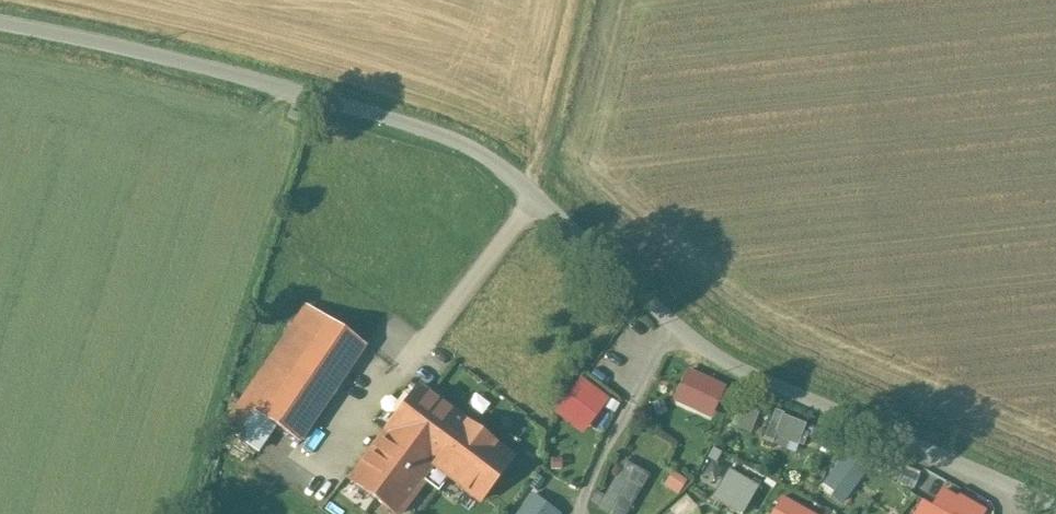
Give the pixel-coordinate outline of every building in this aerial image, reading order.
[(303,305),(221,427),(235,436),(251,412),(300,444),(366,347),(303,305)] [(557,409),(587,432),(615,396),(586,373),(557,409)] [(692,373),(682,401),(717,412),(727,384),(692,373)] [(419,388),(350,480),(395,513),(399,513),(421,485),(431,492),(444,475),(480,502),(513,459),(419,388)] [(749,403),(740,425),(754,431),(763,409),(749,403)] [(778,407),(767,433),(800,446),(811,421),(778,407)] [(826,485),(849,499),(869,467),(845,453),(826,485)] [(592,504),(623,513),(634,513),(650,467),(625,458),(613,492),(598,487),(592,504)] [(747,512),(763,482),(731,466),(716,496),(747,512)] [(682,492),(691,477),(675,469),(667,483),(682,492)] [(945,485),(945,484),(933,479),(918,513),(986,513),(990,504),(945,485)] [(771,513),(824,513),(784,491),(771,513)]
